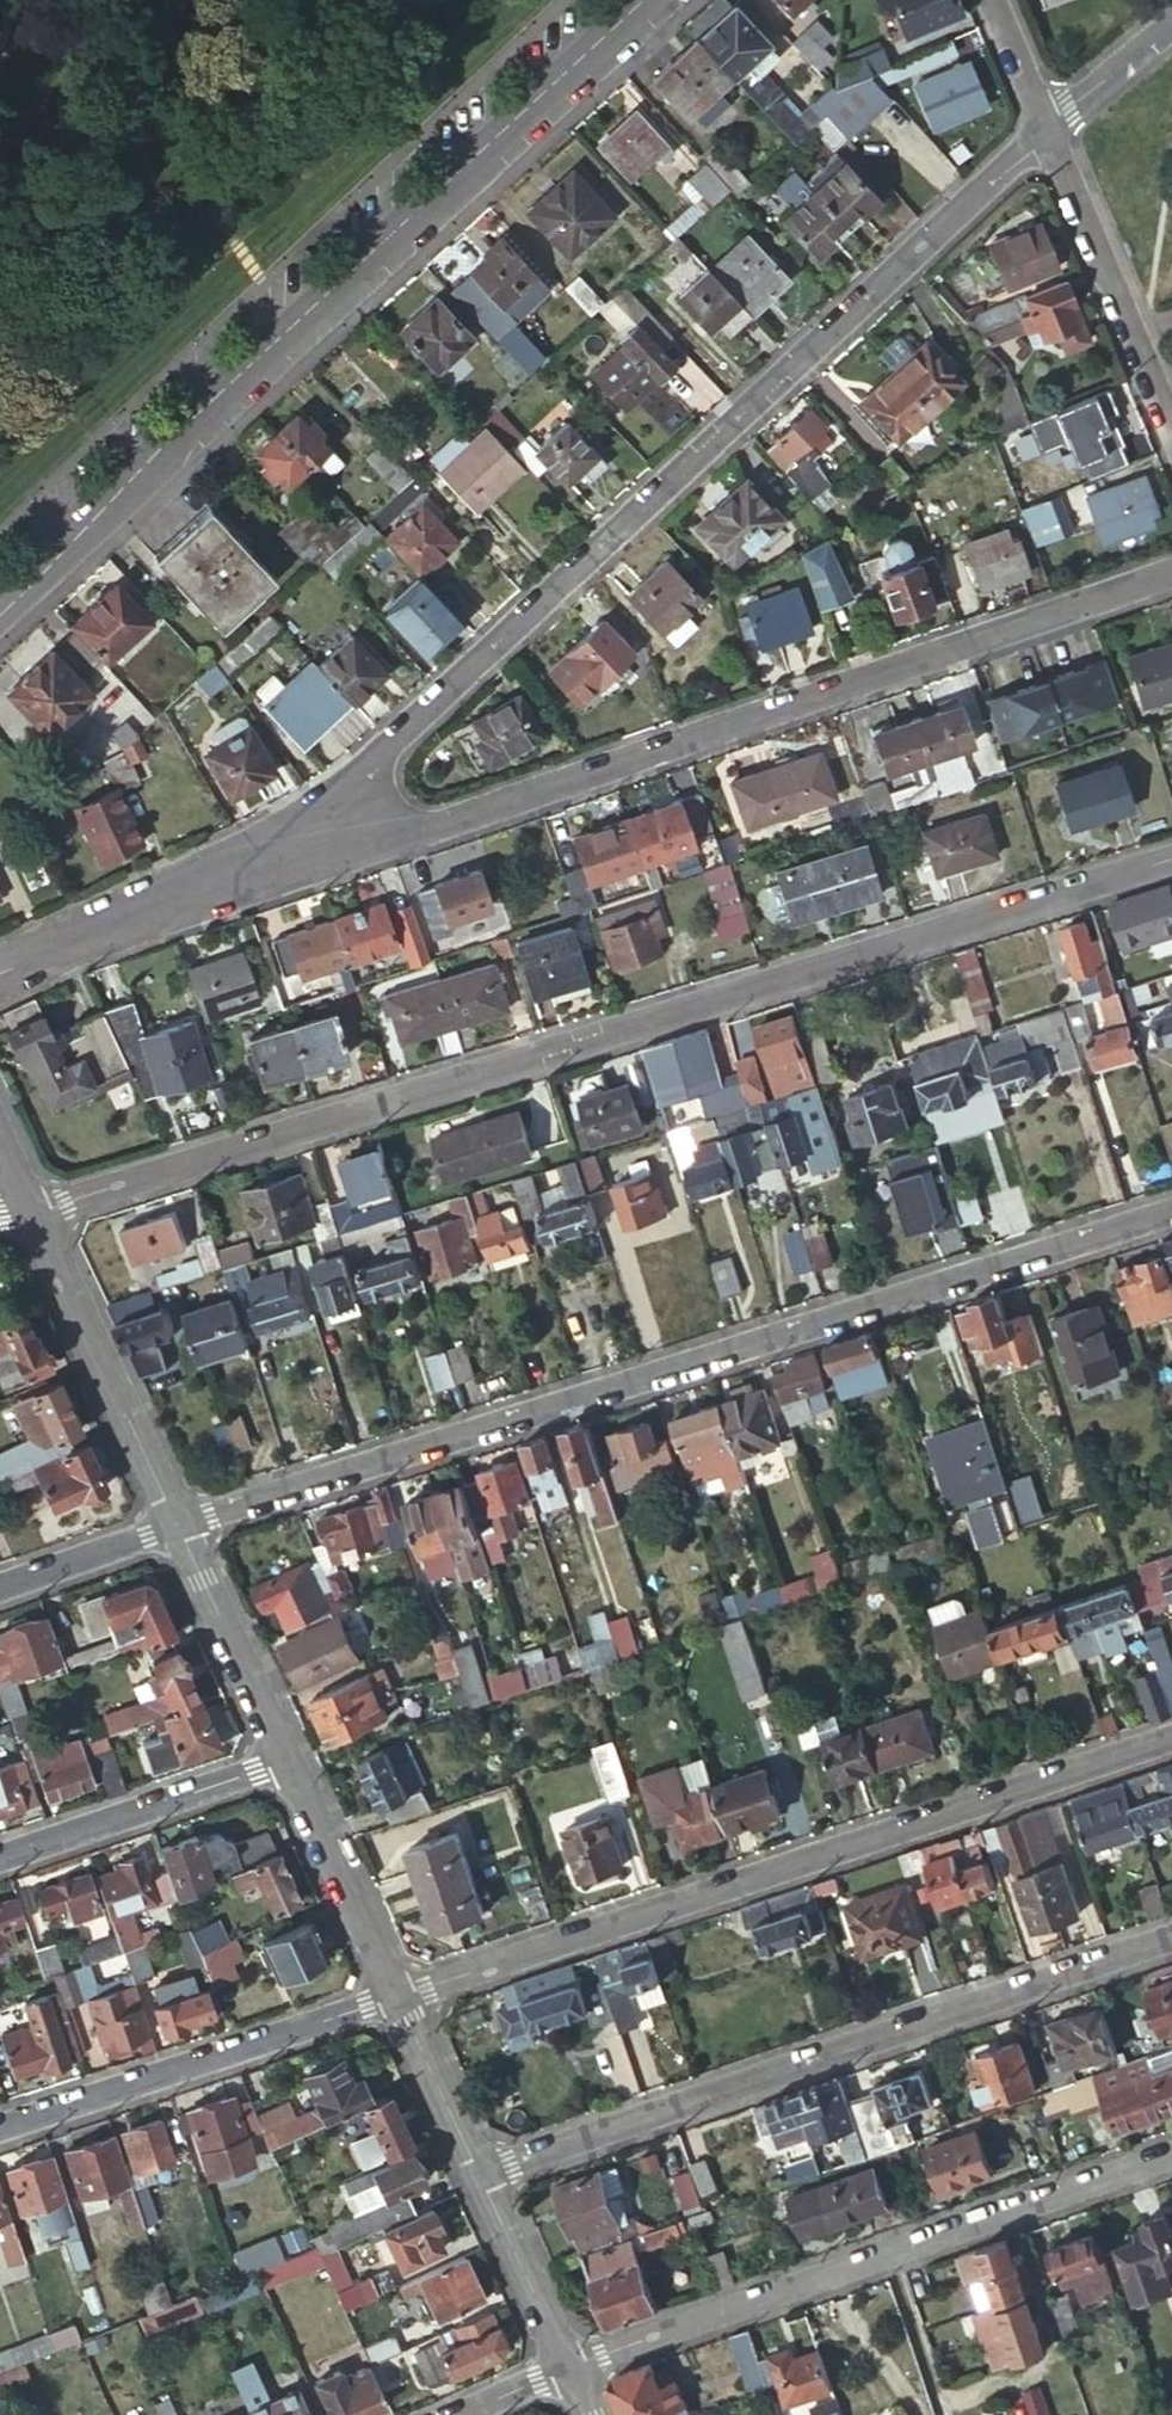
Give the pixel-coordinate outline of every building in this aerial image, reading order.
[(687,25),(700,39),(734,7),(727,0),(714,0),(687,25)] [(793,16),(807,3),(814,10),(819,6),(814,0),(779,0),(793,16)] [(892,66),(886,49),(869,55),(864,38),(868,37),(860,16),(884,6),(882,0),(850,0),(843,3),(835,89),(872,74),(892,66)] [(907,36),(963,14),(958,0),(893,0),(907,36)] [(734,7),(700,39),(736,77),(799,145),(810,134),(798,119),(780,101),(786,96),(773,82),(767,88),(759,79),(783,58),(735,6),(734,7)] [(794,43),(819,72),(835,58),(808,31),(794,43)] [(736,77),(700,39),(655,80),(691,119),(736,77)] [(960,55),(954,40),(892,66),(872,74),(882,85),(960,55)] [(990,106),(974,64),(917,86),(934,129),(990,106)] [(893,97),(882,85),(872,74),(835,89),(832,86),(815,102),(829,117),(848,138),(893,97)] [(829,117),(815,102),(798,119),(810,134),(815,130),(829,117)] [(676,152),(639,111),(600,147),(631,181),(658,154),(665,162),(676,152)] [(848,138),(829,117),(815,130),(835,150),(848,138)] [(719,144),(703,158),(707,163),(732,190),(740,199),(756,185),(719,144)] [(855,212),(861,218),(880,200),(839,155),(808,183),(815,192),(843,223),(855,212)] [(732,190),(707,163),(690,178),(706,196),(700,202),(671,228),(680,238),(732,190)] [(614,216),(574,172),(530,212),(572,258),(590,242),(588,240),(614,216)] [(683,184),(700,202),(706,196),(690,178),(683,184)] [(819,257),(838,239),(832,233),(843,223),(815,192),(785,220),(819,257)] [(843,223),(849,229),(861,218),(855,212),(843,223)] [(838,239),(849,229),(843,223),(832,233),(838,239)] [(1058,271),(1039,226),(989,247),(1007,292),(1058,271)] [(712,272),(752,314),(789,280),(750,236),(712,272)] [(538,275),(503,237),(485,254),(490,259),(472,274),(504,308),(538,275)] [(680,238),(674,243),(650,265),(664,279),(693,251),(680,238)] [(729,336),(752,314),(712,272),(710,269),(680,297),(712,332),(719,326),(729,336)] [(579,277),(566,289),(593,318),(600,312),(605,306),(579,277)] [(1026,298),(1025,295),(963,319),(979,336),(1021,320),(1026,333),(1038,328),(1042,341),(1081,326),(1065,283),(1026,298)] [(647,310),(626,287),(606,305),(628,328),(647,310)] [(475,338),(437,298),(402,331),(440,372),(475,338)] [(664,354),(677,342),(647,310),(628,328),(606,305),(605,306),(600,312),(625,338),(638,326),(664,354)] [(625,338),(623,340),(628,345),(594,376),(627,411),(643,396),(675,365),(664,354),(638,326),(625,338)] [(897,337),(877,355),(894,373),(917,351),(903,337),(897,337)] [(917,351),(894,373),(932,413),(963,383),(926,343),(917,351)] [(530,375),(509,353),(495,366),(516,388),(530,375)] [(1007,366),(995,438),(1029,424),(1007,366)] [(932,413),(894,373),(863,403),(900,442),(932,413)] [(1115,392),(1052,408),(1068,467),(1131,450),(1115,392)] [(525,440),(494,407),(482,419),(512,451),(525,440)] [(811,411),(768,452),(789,474),(794,468),(802,460),(805,463),(818,450),(811,443),(826,428),(811,411)] [(932,413),(900,442),(916,460),(948,430),(932,413)] [(298,415),(278,435),(323,483),(343,464),(320,439),(325,433),(314,422),(309,428),(298,415)] [(536,452),(550,467),(565,483),(579,470),(589,481),(605,465),(568,424),(536,452)] [(323,483),(278,435),(258,454),(269,466),(263,471),(274,483),(280,477),(289,487),(301,474),(316,490),(323,483)] [(522,466),(494,437),(447,482),(475,511),(522,466)] [(525,440),(512,451),(538,478),(550,467),(536,452),(525,440)] [(400,494),(416,479),(381,442),(365,457),(400,494)] [(794,468),(789,474),(801,487),(807,481),(794,468)] [(379,532),(424,489),(416,479),(400,494),(384,508),(370,522),(379,532)] [(1158,514),(1145,481),(1088,501),(1104,544),(1153,526),(1149,517),(1158,514)] [(782,519),(747,482),(700,527),(734,564),(782,519)] [(1072,534),(1058,498),(1025,511),(1039,546),(1072,534)] [(386,540),(421,577),(457,543),(422,506),(386,540)] [(276,578),(211,508),(155,560),(221,630),(276,578)] [(330,559),(353,538),(364,527),(356,518),(333,540),(304,510),(294,520),(330,559)] [(315,574),(323,566),(330,559),(294,520),(278,535),(315,574)] [(384,538),(379,532),(370,522),(364,527),(353,538),(367,553),(384,538)] [(1030,572),(1021,545),(1013,548),(1007,534),(968,547),(982,589),(1030,572)] [(830,538),(803,555),(820,613),(856,599),(830,538)] [(898,617),(950,599),(935,557),(880,577),(892,612),(898,617)] [(667,634),(689,613),(703,599),(667,561),(631,596),(667,634)] [(430,590),(432,589),(421,577),(384,612),(425,657),(461,624),(430,590)] [(436,594),(463,622),(476,610),(449,581),(436,594)] [(152,623),(116,584),(72,625),(108,664),(152,623)] [(783,587),(766,592),(768,600),(749,605),(752,617),(743,619),(749,637),(758,634),(763,648),(814,631),(801,589),(786,594),(783,587)] [(768,600),(766,592),(747,597),(749,605),(768,600)] [(626,646),(639,634),(617,610),(604,622),(626,646)] [(701,625),(689,613),(667,634),(679,647),(701,625)] [(284,633),(269,617),(216,665),(227,680),(284,633)] [(626,646),(604,622),(602,621),(549,672),(573,699),(591,681),(600,690),(611,680),(619,687),(632,674),(625,666),(636,657),(626,646)] [(102,663),(75,633),(57,649),(85,679),(102,663)] [(319,669),(354,706),(388,674),(353,637),(319,669)] [(1130,657),(1147,707),(1171,698),(1171,643),(1130,657)] [(95,699),(53,653),(9,694),(50,740),(95,699)] [(997,742),(1120,701),(1107,662),(984,703),(997,742)] [(308,750),(354,706),(319,669),(314,664),(289,687),(270,705),(268,707),(308,750)] [(216,665),(211,670),(199,681),(210,697),(229,682),(227,680),(216,665)] [(276,674),(258,691),(270,705),(289,687),(276,674)] [(591,681),(573,699),(581,708),(600,690),(591,681)] [(939,713),(915,722),(928,760),(935,783),(939,796),(971,785),(959,749),(972,745),(957,699),(937,706),(939,713)] [(526,720),(514,700),(457,734),(480,774),(538,741),(532,730),(537,727),(531,717),(526,720)] [(215,738),(221,748),(251,730),(246,720),(241,719),(216,734),(215,738)] [(928,760),(915,722),(899,728),(896,721),(871,729),(885,774),(910,766),(928,760)] [(124,751),(139,737),(126,724),(111,737),(124,751)] [(278,773),(251,730),(221,748),(209,755),(233,797),(278,773)] [(149,758),(139,737),(124,751),(126,753),(105,763),(118,789),(76,809),(102,862),(144,844),(120,793),(141,782),(132,764),(149,758)] [(834,800),(819,755),(732,785),(748,829),(834,800)] [(928,760),(910,766),(917,789),(935,783),(928,760)] [(1132,811),(1118,768),(1059,787),(1073,830),(1132,811)] [(871,818),(875,817),(897,810),(893,796),(887,798),(882,781),(861,788),(871,818)] [(897,810),(939,796),(935,783),(917,789),(893,796),(897,810)] [(705,873),(721,867),(710,829),(689,835),(678,804),(626,821),(642,870),(694,852),(702,874),(705,873)] [(996,858),(982,816),(923,836),(937,878),(996,858)] [(642,870),(626,821),(573,839),(583,869),(563,875),(576,915),(579,914),(590,910),(596,909),(589,888),(642,870)] [(882,897),(865,847),(775,876),(778,885),(765,889),(775,921),(789,916),(792,925),(882,897)] [(743,914),(726,866),(721,867),(705,873),(721,921),(743,914)] [(490,909),(477,872),(433,887),(435,890),(417,894),(432,941),(450,936),(446,923),(490,909)] [(1116,903),(1129,949),(1171,936),(1171,886),(1116,903)] [(381,906),(333,922),(346,967),(395,951),(381,906)] [(410,907),(389,913),(407,970),(428,963),(410,907)] [(654,938),(647,918),(643,908),(627,913),(631,923),(614,930),(611,919),(596,924),(612,970),(620,973),(631,969),(629,964),(642,960),(643,965),(656,961),(660,954),(654,938)] [(595,924),(590,910),(579,914),(584,928),(595,924)] [(631,923),(627,913),(611,919),(614,930),(631,923)] [(719,941),(749,931),(743,914),(721,921),(715,923),(719,941)] [(656,915),(647,918),(654,938),(663,935),(656,915)] [(1122,990),(1106,937),(1096,940),(1090,921),(1067,927),(1089,1000),(1122,990)] [(353,987),(351,980),(346,967),(333,922),(272,942),(284,978),(298,973),(301,982),(325,974),(329,985),(332,994),(353,987)] [(568,953),(577,949),(570,929),(515,946),(534,999),(553,993),(579,985),(568,953)] [(978,945),(959,951),(972,994),(978,1014),(998,1008),(978,945)] [(591,990),(577,949),(568,953),(579,985),(553,993),(556,1002),(591,990)] [(191,971),(201,1008),(205,1019),(258,1003),(243,955),(191,971)] [(631,969),(643,965),(642,960),(629,964),(631,969)] [(493,967),(439,984),(455,1030),(509,1012),(493,967)] [(353,987),(356,986),(375,980),(373,973),(351,980),(353,987)] [(455,1030),(439,984),(384,1001),(400,1047),(455,1030)] [(332,994),(329,985),(277,1001),(281,1011),(332,994)] [(1102,1065),(1143,1052),(1143,1050),(1135,1023),(1125,989),(1122,990),(1089,1000),(1069,1007),(1073,1019),(1113,1006),(1119,1026),(1111,1028),(1113,1034),(1094,1040),(1102,1065)] [(978,1014),(972,994),(953,1000),(966,1039),(984,1033),(978,1014)] [(51,1037),(35,1001),(4,1015),(12,1033),(6,1035),(16,1057),(23,1054),(35,1081),(65,1067),(59,1055),(66,1052),(58,1034),(51,1037)] [(130,1006),(104,1015),(106,1018),(115,1037),(137,1026),(130,1006)] [(1066,1072),(1087,1065),(1073,1019),(1069,1007),(1042,1015),(1025,1021),(1027,1030),(1020,1032),(1022,1036),(1015,1039),(1020,1057),(998,1064),(1006,1090),(1056,1074),(1048,1049),(1058,1045),(1066,1072)] [(1171,1041),(1171,1011),(1141,1021),(1150,1048),(1171,1041)] [(797,1015),(778,1021),(759,1026),(769,1059),(771,1059),(783,1096),(819,1085),(797,1015)] [(291,1029),(305,1072),(347,1059),(341,1040),(347,1039),(343,1026),(336,1028),(333,1016),(291,1029)] [(84,1043),(66,1052),(59,1055),(65,1067),(35,1081),(48,1111),(131,1071),(115,1037),(106,1018),(78,1031),(84,1043)] [(1143,1050),(1150,1048),(1141,1021),(1135,1023),(1143,1050)] [(142,1040),(137,1026),(115,1037),(131,1071),(144,1100),(209,1079),(192,1025),(142,1040)] [(263,1085),(305,1072),(291,1029),(249,1042),(263,1085)] [(727,1081),(710,1029),(646,1048),(672,1131),(703,1121),(705,1121),(717,1117),(719,1116),(755,1105),(751,1092),(748,1082),(746,1075),(727,1081)] [(825,1029),(807,1035),(822,1084),(841,1078),(825,1029)] [(931,1106),(931,1108),(950,1102),(950,1104),(976,1095),(972,1084),(997,1076),(984,1033),(966,1039),(915,1055),(922,1078),(924,1084),(931,1106)] [(915,1055),(902,1059),(909,1082),(922,1078),(915,1055)] [(766,1087),(757,1057),(742,1062),(746,1075),(748,1082),(751,1092),(766,1087)] [(771,1059),(769,1059),(779,1097),(783,1096),(771,1059)] [(911,1127),(897,1081),(850,1096),(856,1118),(851,1119),(859,1143),(911,1127)] [(648,1127),(634,1084),(585,1099),(591,1117),(582,1120),(591,1146),(648,1127)] [(826,1098),(822,1084),(819,1085),(783,1096),(779,1097),(772,1100),(770,1100),(765,1102),(771,1124),(783,1159),(812,1150),(806,1132),(816,1129),(807,1103),(826,1098)] [(931,1106),(924,1084),(911,1088),(918,1111),(931,1106)] [(225,1114),(237,1110),(228,1087),(216,1091),(225,1114)] [(770,1100),(766,1087),(751,1092),(755,1105),(765,1102),(770,1100)] [(536,1160),(521,1116),(438,1143),(452,1187),(536,1160)] [(700,1191),(739,1180),(726,1138),(719,1116),(717,1117),(705,1121),(703,1121),(714,1158),(692,1164),(700,1191)] [(692,1194),(700,1191),(692,1164),(714,1158),(703,1121),(672,1131),(692,1194)] [(760,1168),(783,1161),(783,1159),(771,1124),(758,1128),(756,1123),(744,1127),(746,1131),(726,1138),(739,1180),(762,1173),(760,1168)] [(398,1187),(383,1142),(364,1148),(366,1154),(346,1160),(358,1200),(398,1187)] [(892,1157),(905,1232),(949,1225),(936,1149),(892,1157)] [(610,1188),(599,1153),(581,1159),(592,1194),(610,1188)] [(550,1241),(602,1225),(592,1194),(581,1159),(562,1165),(567,1178),(574,1203),(548,1211),(542,1213),(550,1239),(550,1241)] [(638,1178),(654,1172),(651,1160),(634,1165),(638,1178)] [(567,1178),(562,1165),(536,1173),(540,1187),(567,1178)] [(657,1172),(654,1172),(638,1178),(617,1184),(630,1226),(670,1214),(657,1172)] [(332,1204),(331,1201),(315,1206),(304,1173),(283,1179),(281,1173),(268,1176),(270,1183),(247,1190),(261,1238),(317,1221),(323,1239),(333,1236),(341,1234),(332,1204)] [(516,1179),(537,1244),(550,1239),(542,1213),(548,1211),(540,1187),(536,1173),(516,1179)] [(484,1230),(492,1258),(532,1245),(525,1223),(509,1228),(503,1210),(491,1213),(487,1198),(484,1198),(481,1190),(472,1193),(484,1230)] [(435,1276),(483,1261),(474,1234),(484,1230),(472,1193),(454,1199),(460,1219),(421,1231),(435,1276)] [(348,1199),(332,1204),(341,1234),(361,1228),(375,1223),(370,1210),(354,1215),(348,1199)] [(375,1223),(406,1214),(401,1200),(370,1210),(375,1223)] [(187,1246),(177,1211),(126,1227),(136,1262),(187,1246)] [(408,1222),(406,1214),(375,1223),(361,1228),(363,1236),(408,1222)] [(370,1295),(426,1278),(410,1226),(402,1228),(404,1234),(387,1240),(393,1257),(362,1267),(370,1295)] [(361,1228),(341,1234),(344,1244),(364,1238),(363,1236),(361,1228)] [(483,1261),(492,1258),(484,1230),(474,1234),(483,1261)] [(340,1256),(347,1254),(344,1244),(341,1234),(333,1236),(340,1256)] [(220,1251),(215,1235),(197,1241),(209,1275),(226,1270),(220,1251)] [(837,1265),(828,1235),(810,1241),(819,1271),(837,1265)] [(249,1262),(255,1260),(249,1241),(220,1251),(226,1270),(249,1262)] [(816,1272),(806,1242),(793,1246),(803,1277),(816,1272)] [(264,1330),(316,1314),(301,1268),(295,1248),(273,1255),(279,1273),(255,1281),(249,1262),(226,1270),(235,1298),(237,1298),(247,1331),(263,1326),(264,1330)] [(366,1312),(361,1299),(347,1254),(340,1256),(301,1268),(316,1314),(331,1309),(335,1322),(366,1312)] [(1118,1272),(1115,1272),(1124,1299),(1126,1298),(1135,1326),(1171,1314),(1171,1283),(1163,1257),(1118,1272)] [(714,1265),(725,1300),(744,1294),(734,1258),(714,1265)] [(179,1284),(183,1298),(202,1292),(198,1278),(179,1284)] [(128,1286),(132,1299),(143,1295),(146,1294),(143,1282),(128,1286)] [(177,1300),(183,1298),(179,1284),(173,1286),(177,1300)] [(146,1294),(143,1295),(149,1315),(160,1311),(154,1292),(146,1294)] [(1013,1336),(1000,1294),(972,1302),(973,1308),(960,1311),(972,1349),(980,1347),(981,1356),(989,1353),(986,1344),(1013,1336)] [(132,1299),(109,1306),(129,1350),(193,1329),(188,1314),(183,1298),(177,1300),(167,1303),(169,1309),(160,1311),(149,1315),(143,1295),(132,1299)] [(206,1361),(250,1347),(252,1346),(247,1331),(237,1298),(235,1298),(188,1314),(193,1329),(204,1362),(206,1361)] [(1099,1305),(1090,1307),(1098,1332),(1107,1328),(1099,1305)] [(1090,1307),(1053,1320),(1075,1386),(1121,1372),(1107,1328),(1098,1332),(1090,1307)] [(0,1326),(0,1351),(12,1346),(25,1377),(51,1364),(41,1343),(37,1345),(24,1315),(0,1326)] [(890,1383),(875,1333),(826,1348),(841,1398),(890,1383)] [(449,1351),(459,1381),(478,1375),(468,1345),(449,1351)] [(442,1387),(459,1381),(449,1351),(432,1356),(442,1387)] [(790,1372),(774,1376),(790,1425),(813,1418),(806,1395),(826,1389),(815,1353),(794,1360),(797,1370),(790,1372)] [(787,1362),(790,1372),(797,1370),(794,1360),(787,1362)] [(49,1456),(71,1446),(66,1435),(81,1428),(58,1381),(32,1393),(35,1399),(22,1404),(42,1446),(44,1445),(49,1456)] [(752,1385),(734,1390),(737,1399),(754,1393),(752,1385)] [(737,1399),(721,1404),(737,1455),(781,1442),(764,1390),(754,1393),(737,1399)] [(737,1455),(721,1404),(691,1413),(689,1411),(677,1414),(677,1417),(671,1418),(692,1481),(722,1472),(728,1489),(746,1484),(737,1455)] [(953,1508),(1010,1489),(982,1404),(932,1420),(937,1435),(952,1480),(945,1483),(953,1508)] [(227,1422),(237,1454),(255,1448),(245,1416),(227,1422)] [(621,1519),(590,1422),(562,1431),(578,1481),(589,1478),(604,1525),(621,1519)] [(677,1460),(669,1437),(657,1441),(651,1422),(607,1435),(612,1452),(606,1453),(610,1463),(633,1456),(638,1473),(677,1460)] [(563,1479),(550,1435),(523,1443),(538,1493),(549,1490),(547,1484),(563,1479)] [(952,1480),(937,1435),(930,1437),(945,1483),(952,1480)] [(13,1472),(9,1474),(15,1488),(40,1477),(53,1504),(82,1491),(83,1494),(106,1484),(86,1440),(71,1446),(49,1456),(35,1462),(13,1472)] [(29,1449),(7,1459),(13,1472),(35,1462),(29,1449)] [(537,1519),(519,1460),(478,1473),(481,1480),(466,1485),(476,1518),(490,1513),(498,1539),(513,1535),(511,1528),(537,1519)] [(570,1499),(563,1479),(547,1484),(549,1490),(538,1493),(543,1508),(570,1499)] [(1075,1479),(1063,1484),(1073,1514),(1084,1510),(1075,1479)] [(665,1492),(662,1481),(649,1485),(652,1496),(665,1492)] [(466,1485),(465,1483),(437,1493),(452,1543),(456,1554),(463,1579),(492,1570),(484,1543),(481,1534),(476,1518),(466,1485)] [(399,1517),(390,1485),(374,1490),(377,1498),(362,1503),(362,1506),(320,1519),(326,1540),(313,1545),(320,1562),(324,1572),(338,1567),(336,1560),(391,1545),(389,1539),(396,1537),(391,1519),(399,1517)] [(452,1543),(437,1493),(407,1502),(423,1553),(426,1553),(430,1567),(444,1562),(448,1575),(445,1576),(449,1587),(464,1582),(463,1579),(456,1554),(452,1543)] [(996,1504),(968,1513),(979,1547),(1007,1539),(996,1504)] [(484,1543),(498,1539),(490,1513),(476,1518),(481,1534),(484,1543)] [(408,1544),(399,1517),(391,1519),(396,1537),(389,1539),(391,1545),(392,1550),(408,1544)] [(950,1553),(945,1536),(916,1545),(922,1563),(950,1553)] [(922,1563),(916,1545),(897,1551),(902,1569),(922,1563)] [(844,1587),(838,1569),(832,1550),(814,1556),(820,1575),(779,1588),(781,1592),(785,1606),(844,1587)] [(895,1571),(889,1552),(838,1569),(844,1587),(895,1571)] [(1131,1584),(1141,1611),(1171,1601),(1171,1554),(1139,1566),(1143,1580),(1131,1584)] [(320,1562),(310,1567),(322,1597),(333,1592),(324,1572),(320,1562)] [(328,1612),(331,1617),(341,1614),(335,1598),(333,1592),(322,1597),(310,1567),(308,1563),(253,1588),(264,1611),(275,1606),(287,1630),(328,1612)] [(342,1569),(338,1567),(324,1572),(333,1592),(335,1598),(348,1592),(349,1588),(342,1569)] [(117,1638),(62,1658),(68,1674),(144,1643),(176,1631),(154,1584),(143,1581),(81,1604),(92,1634),(113,1627),(117,1638)] [(1107,1651),(1108,1654),(1109,1657),(1131,1650),(1126,1634),(1136,1631),(1131,1615),(1141,1611),(1131,1584),(1089,1598),(1098,1626),(1104,1642),(1107,1651)] [(781,1592),(753,1601),(758,1615),(785,1606),(781,1592)] [(1034,1600),(1038,1614),(1062,1606),(1057,1593),(1034,1600)] [(1098,1626),(1089,1598),(1062,1606),(1074,1642),(1081,1660),(1107,1651),(1104,1642),(1098,1626)] [(343,1613),(348,1611),(343,1600),(338,1602),(343,1613)] [(372,1617),(367,1603),(350,1610),(356,1625),(372,1617)] [(1038,1614),(993,1630),(1002,1657),(1017,1652),(1021,1662),(1025,1660),(1048,1652),(1074,1642),(1062,1606),(1038,1614)] [(993,1630),(986,1610),(937,1628),(954,1678),(1004,1660),(1002,1657),(993,1630)] [(1131,1615),(1136,1631),(1146,1627),(1141,1611),(1131,1615)] [(613,1639),(608,1624),(604,1612),(589,1616),(598,1644),(613,1639)] [(15,1675),(62,1658),(47,1615),(0,1631),(0,1681),(15,1675)] [(475,1617),(466,1621),(469,1630),(469,1631),(479,1627),(475,1617)] [(619,1660),(639,1654),(627,1618),(608,1624),(613,1639),(619,1660)] [(339,1620),(323,1627),(340,1659),(355,1652),(339,1620)] [(768,1692),(743,1620),(730,1624),(721,1627),(746,1699),(768,1692)] [(301,1686),(343,1666),(340,1659),(323,1627),(281,1647),(301,1686)] [(1151,1640),(1158,1661),(1160,1668),(1161,1672),(1171,1668),(1171,1648),(1165,1628),(1149,1634),(1151,1640)] [(183,1645),(176,1631),(144,1643),(159,1675),(149,1679),(156,1695),(149,1697),(152,1703),(129,1712),(127,1705),(103,1714),(106,1723),(97,1726),(101,1735),(108,1733),(164,1713),(202,1700),(178,1647),(183,1645)] [(451,1636),(434,1641),(439,1658),(456,1653),(453,1645),(451,1636)] [(472,1639),(453,1645),(456,1653),(461,1671),(464,1680),(472,1708),(491,1702),(487,1691),(484,1682),(481,1669),(472,1639)] [(605,1664),(619,1660),(613,1639),(598,1644),(578,1650),(584,1671),(590,1669),(605,1664)] [(1048,1652),(1025,1660),(1027,1666),(1050,1659),(1048,1652)] [(456,1653),(439,1658),(438,1659),(441,1669),(434,1671),(436,1678),(461,1671),(456,1653)] [(501,1699),(530,1689),(524,1672),(521,1660),(492,1669),(495,1679),(501,1699)] [(530,1689),(562,1678),(557,1661),(524,1672),(530,1689)] [(1158,1661),(1152,1663),(1156,1675),(1162,1673),(1161,1672),(1160,1668),(1158,1661)] [(614,1691),(605,1664),(590,1669),(599,1696),(614,1691)] [(491,1666),(481,1669),(484,1682),(491,1702),(501,1699),(495,1679),(492,1669),(491,1666)] [(383,1667),(368,1674),(373,1684),(387,1677),(383,1667)] [(1161,1672),(1162,1673),(1165,1684),(1171,1682),(1171,1668),(1161,1672)] [(461,1671),(436,1678),(439,1686),(444,1685),(464,1680),(461,1671)] [(1145,1679),(1159,1720),(1171,1716),(1171,1704),(1165,1684),(1162,1673),(1156,1675),(1145,1679)] [(311,1701),(321,1722),(392,1689),(387,1677),(373,1684),(368,1674),(311,1701)] [(0,1681),(0,1693),(8,1718),(11,1717),(27,1711),(15,1675),(0,1681)] [(424,1724),(472,1708),(464,1680),(444,1685),(447,1695),(418,1705),(424,1724)] [(392,1689),(321,1722),(331,1743),(388,1717),(384,1706),(397,1700),(392,1689)] [(218,1737),(202,1700),(164,1713),(169,1731),(141,1741),(149,1767),(213,1747),(218,1737)] [(399,1706),(407,1730),(424,1724),(418,1705),(416,1700),(399,1706)] [(35,1722),(30,1710),(27,1711),(11,1717),(25,1755),(29,1767),(38,1763),(48,1796),(93,1781),(78,1737),(41,1749),(33,1723),(35,1722)] [(921,1710),(865,1729),(879,1769),(914,1758),(917,1767),(938,1760),(935,1751),(928,1730),(921,1710)] [(1099,1712),(1107,1736),(1120,1731),(1114,1713),(1107,1717),(1104,1710),(1099,1712)] [(935,1728),(928,1730),(935,1751),(942,1748),(935,1728)] [(879,1769),(865,1729),(823,1742),(837,1783),(879,1769)] [(90,1739),(88,1733),(78,1737),(93,1781),(103,1777),(90,1739)] [(103,1777),(109,1795),(126,1790),(118,1767),(119,1766),(108,1733),(101,1735),(90,1739),(103,1777)] [(361,1759),(392,1824),(432,1811),(399,1741),(361,1759)] [(629,1783),(615,1741),(595,1748),(609,1789),(629,1783)] [(449,1762),(445,1750),(436,1753),(440,1765),(449,1762)] [(40,1800),(31,1775),(29,1767),(25,1755),(0,1764),(0,1813),(40,1800)] [(715,1785),(705,1758),(680,1766),(690,1794),(715,1785)] [(1171,1820),(1171,1765),(1157,1770),(1159,1776),(1155,1783),(1159,1795),(1146,1799),(1142,1787),(1140,1782),(1139,1776),(1123,1781),(1140,1830),(1171,1820)] [(688,1845),(730,1830),(715,1785),(690,1794),(680,1766),(646,1778),(661,1822),(678,1817),(688,1845)] [(715,1785),(730,1830),(755,1822),(758,1829),(785,1821),(778,1800),(771,1779),(767,1768),(715,1785)] [(1139,1776),(1140,1782),(1152,1778),(1150,1772),(1139,1776)] [(771,1779),(778,1800),(786,1797),(778,1776),(771,1779)] [(1140,1830),(1123,1781),(1072,1798),(1090,1847),(1115,1839),(1122,1846),(1143,1839),(1140,1830)] [(1155,1783),(1142,1787),(1146,1799),(1159,1795),(1155,1783)] [(1050,1838),(1041,1809),(1020,1816),(1022,1820),(1058,1922),(1081,1914),(1054,1836),(1050,1838)] [(520,1846),(511,1816),(491,1822),(500,1852),(520,1846)] [(625,1865),(608,1816),(565,1830),(581,1879),(625,1865)] [(1034,1930),(1058,1922),(1022,1820),(999,1827),(1016,1877),(1034,1930)] [(986,1845),(999,1883),(1016,1877),(999,1827),(982,1834),(986,1845)] [(424,1845),(448,1836),(446,1829),(421,1836),(424,1845)] [(982,1834),(980,1829),(940,1842),(944,1858),(955,1855),(969,1897),(995,1888),(985,1857),(983,1858),(979,1847),(986,1845),(982,1834)] [(245,1864),(275,1850),(268,1833),(238,1847),(245,1864)] [(408,1851),(422,1891),(472,1873),(458,1833),(448,1836),(424,1845),(408,1851)] [(164,1846),(171,1867),(180,1894),(213,1879),(199,1834),(164,1846)] [(955,1855),(944,1858),(940,1842),(922,1848),(927,1864),(928,1868),(940,1907),(969,1897),(955,1855)] [(927,1864),(922,1848),(901,1855),(908,1875),(928,1868),(927,1864)] [(298,1900),(275,1850),(245,1864),(229,1872),(239,1894),(261,1884),(274,1912),(298,1900)] [(171,1867),(151,1874),(145,1853),(123,1860),(126,1867),(99,1875),(120,1935),(124,1948),(143,1942),(166,1934),(191,1926),(180,1894),(171,1867)] [(92,1871),(42,1887),(50,1912),(72,1905),(76,1919),(105,1910),(92,1871)] [(472,1873),(422,1891),(435,1929),(452,1923),(475,1916),(486,1912),(472,1873)] [(840,1891),(835,1877),(812,1885),(817,1899),(840,1891)] [(1152,1923),(1170,1917),(1159,1884),(1141,1890),(1152,1923)] [(764,1953),(827,1931),(817,1899),(812,1885),(741,1909),(747,1927),(755,1924),(764,1953)] [(920,1936),(903,1885),(846,1904),(863,1956),(920,1936)] [(20,1895),(0,1902),(0,1928),(2,1927),(6,1942),(20,1937),(15,1923),(28,1919),(20,1895)] [(478,1922),(475,1916),(452,1923),(454,1931),(478,1922)] [(308,1920),(262,1942),(280,1978),(326,1956),(308,1920)] [(648,1940),(662,1981),(678,1976),(669,1947),(686,1942),(681,1929),(648,1940)] [(124,1948),(120,1935),(80,1948),(85,1962),(91,1960),(124,1948)] [(194,1935),(180,1941),(192,1971),(160,1983),(165,1997),(159,1999),(155,2001),(164,2027),(186,2021),(186,2019),(221,2005),(214,1986),(201,1952),(194,1935)] [(248,1955),(237,1935),(201,1952),(214,1986),(240,1975),(233,1961),(248,1955)] [(37,1946),(46,1975),(55,1972),(65,1968),(56,1940),(37,1946)] [(630,1992),(662,1981),(648,1940),(597,1957),(617,2020),(621,2032),(642,2026),(630,1992)] [(154,1973),(143,1942),(124,1948),(135,1980),(154,1973)] [(134,2034),(151,2028),(142,2001),(127,2005),(121,1985),(135,1981),(135,1980),(124,1948),(91,1960),(100,1979),(101,1992),(88,1996),(104,2043),(134,2034)] [(569,1966),(504,1988),(510,2005),(497,2009),(504,2031),(529,2023),(532,2030),(590,2011),(595,2028),(617,2020),(597,1957),(584,1961),(592,1985),(582,1989),(580,1983),(575,1985),(569,1966)] [(60,1987),(65,2004),(84,1998),(73,1965),(65,1968),(55,1972),(60,1987)] [(160,1983),(154,1985),(159,1999),(165,1997),(160,1983)] [(1146,1994),(1161,2036),(1171,2032),(1171,1985),(1146,1994)] [(33,2022),(3,2031),(16,2069),(46,2059),(48,2065),(70,2058),(69,2057),(82,2053),(65,2004),(60,1987),(25,1998),(33,2022)] [(1117,2054),(1102,2008),(1051,2025),(1063,2059),(1046,2064),(1055,2093),(1072,2087),(1066,2070),(1117,2054)] [(529,2023),(504,2031),(507,2039),(532,2030),(529,2023)] [(138,2046),(134,2034),(104,2043),(109,2055),(138,2046)] [(966,2052),(969,2061),(978,2058),(986,2079),(976,2082),(984,2106),(1037,2088),(1022,2043),(1000,2050),(997,2042),(966,2052)] [(1162,2055),(1168,2072),(1171,2070),(1171,2051),(1162,2055)] [(262,2130),(269,2146),(364,2102),(370,2099),(360,2077),(352,2081),(341,2056),(306,2073),(321,2104),(293,2116),(262,2130)] [(978,2058),(969,2061),(976,2082),(986,2079),(978,2058)] [(1117,2135),(1171,2117),(1156,2075),(1150,2059),(1072,2087),(1055,2093),(1041,2098),(1046,2113),(1071,2105),(1073,2111),(1075,2116),(1106,2105),(1117,2135)] [(1171,2117),(1171,2116),(1171,2070),(1168,2072),(1156,2075),(1171,2117)] [(869,2159),(900,2148),(917,2142),(912,2129),(911,2130),(901,2134),(898,2122),(908,2120),(914,2118),(911,2111),(935,2103),(925,2071),(878,2087),(880,2093),(851,2102),(859,2127),(869,2159)] [(851,2102),(843,2078),(795,2095),(810,2137),(812,2143),(848,2131),(859,2127),(851,2102)] [(412,2142),(389,2091),(370,2099),(364,2102),(373,2121),(368,2124),(372,2132),(353,2141),(363,2164),(412,2142)] [(233,2093),(187,2110),(194,2130),(203,2154),(211,2179),(219,2182),(252,2171),(257,2163),(248,2139),(247,2135),(236,2102),(233,2093)] [(810,2137),(795,2095),(758,2107),(767,2134),(776,2131),(781,2148),(810,2137)] [(256,2114),(249,2097),(236,2102),(247,2135),(262,2130),(256,2114)] [(287,2100),(256,2114),(262,2130),(293,2116),(287,2100)] [(1071,2105),(1046,2113),(1049,2120),(1073,2111),(1071,2105)] [(187,2110),(179,2113),(185,2133),(194,2130),(187,2110)] [(179,2113),(178,2112),(163,2117),(175,2158),(191,2152),(185,2133),(179,2113)] [(130,2173),(146,2225),(153,2223),(151,2217),(155,2216),(143,2182),(154,2178),(150,2166),(175,2158),(163,2117),(131,2127),(132,2130),(125,2132),(134,2159),(137,2170),(130,2173)] [(901,2134),(911,2130),(908,2120),(898,2122),(901,2134)] [(849,2165),(869,2159),(859,2127),(848,2131),(851,2141),(843,2143),(849,2165)] [(776,2131),(767,2134),(772,2151),(781,2148),(776,2131)] [(126,2161),(117,2132),(67,2149),(87,2213),(113,2206),(107,2185),(117,2181),(132,2229),(146,2225),(130,2173),(126,2161)] [(962,2178),(964,2185),(993,2175),(979,2132),(928,2151),(940,2185),(962,2178)] [(327,2229),(309,2236),(313,2245),(314,2244),(319,2253),(335,2246),(374,2229),(380,2226),(415,2210),(404,2187),(423,2178),(428,2171),(421,2157),(414,2155),(412,2150),(347,2180),(359,2207),(324,2224),(327,2229)] [(68,2195),(55,2152),(8,2167),(22,2211),(68,2195)] [(134,2159),(126,2161),(130,2173),(137,2170),(134,2159)] [(789,2168),(795,2184),(823,2174),(817,2159),(789,2168)] [(709,2160),(691,2166),(693,2170),(701,2195),(718,2189),(709,2160)] [(578,2237),(584,2255),(641,2236),(637,2223),(621,2228),(611,2198),(627,2193),(618,2166),(558,2186),(560,2193),(556,2197),(559,2206),(564,2206),(574,2238),(578,2237)] [(889,2210),(875,2169),(789,2199),(802,2239),(889,2210)] [(701,2195),(693,2170),(674,2177),(689,2220),(707,2213),(701,2195)] [(943,2193),(964,2185),(962,2178),(940,2185),(943,2193)] [(0,2180),(0,2221),(6,2237),(1,2238),(9,2262),(24,2257),(0,2180)] [(380,2226),(374,2229),(378,2237),(385,2234),(399,2266),(443,2244),(435,2226),(440,2224),(432,2207),(382,2229),(380,2226)] [(716,2222),(713,2211),(707,2213),(689,2220),(685,2221),(689,2231),(716,2222)] [(1168,2212),(1145,2220),(1150,2235),(1119,2245),(1129,2271),(1160,2261),(1162,2269),(1167,2267),(1171,2266),(1171,2224),(1168,2212)] [(74,2267),(90,2262),(75,2218),(59,2223),(74,2267)] [(682,2233),(689,2231),(685,2221),(641,2236),(584,2255),(610,2330),(659,2312),(640,2253),(684,2238),(682,2233)] [(1120,2297),(1099,2234),(1053,2249),(1062,2275),(1088,2266),(1091,2277),(1101,2303),(1120,2297)] [(1021,2267),(1011,2238),(982,2248),(983,2252),(967,2257),(975,2279),(990,2273),(992,2277),(1021,2267)] [(257,2267),(264,2284),(322,2261),(319,2253),(314,2244),(313,2245),(257,2267)] [(335,2246),(319,2253),(322,2261),(344,2308),(371,2296),(379,2292),(395,2284),(387,2267),(351,2283),(335,2246)] [(718,2291),(736,2285),(725,2251),(707,2258),(718,2291)] [(484,2298),(463,2253),(399,2283),(403,2293),(422,2284),(438,2319),(484,2298)] [(1129,2271),(1132,2279),(1139,2299),(1171,2288),(1171,2281),(1167,2267),(1162,2269),(1160,2261),(1129,2271)] [(1030,2264),(1021,2267),(1027,2288),(1036,2285),(1030,2264)] [(1088,2266),(1062,2275),(1065,2286),(1091,2277),(1088,2266)] [(1027,2288),(1021,2267),(992,2277),(976,2283),(984,2305),(999,2299),(999,2301),(1029,2290),(1027,2288)] [(204,2312),(256,2291),(251,2278),(199,2300),(204,2312)] [(139,2289),(147,2311),(151,2309),(162,2304),(170,2301),(163,2280),(139,2289)] [(194,2292),(170,2301),(162,2304),(168,2320),(201,2307),(194,2292)] [(1068,2293),(1051,2299),(1064,2338),(1082,2331),(1068,2293)] [(371,2296),(344,2308),(349,2317),(375,2305),(371,2296)] [(997,2339),(1040,2324),(1031,2298),(987,2312),(997,2339)] [(151,2309),(158,2324),(168,2320),(162,2304),(151,2309)] [(147,2311),(140,2314),(147,2331),(159,2326),(158,2324),(151,2309),(147,2311)] [(498,2327),(490,2310),(455,2326),(462,2341),(447,2349),(444,2341),(416,2353),(429,2383),(486,2358),(489,2364),(507,2356),(511,2340),(503,2325),(498,2327)] [(48,2334),(52,2348),(80,2337),(74,2324),(48,2334)] [(1042,2331),(1040,2324),(997,2339),(1006,2363),(1049,2349),(1047,2344),(1042,2331)] [(462,2341),(455,2326),(440,2333),(444,2341),(447,2349),(462,2341)] [(1051,2328),(1042,2331),(1047,2344),(1056,2341),(1051,2328)] [(752,2396),(771,2390),(750,2330),(731,2336),(752,2396)] [(364,2346),(373,2363),(402,2350),(392,2331),(364,2346)] [(44,2351),(52,2348),(48,2334),(7,2348),(12,2364),(22,2360),(44,2351)] [(80,2337),(52,2348),(56,2358),(74,2352),(82,2368),(92,2364),(80,2337)] [(997,2339),(988,2342),(997,2366),(1006,2363),(997,2339)] [(12,2364),(7,2348),(0,2350),(0,2368),(12,2364)] [(835,2389),(821,2351),(797,2360),(793,2350),(773,2358),(791,2405),(835,2389)] [(48,2359),(44,2351),(22,2360),(29,2374),(44,2368),(42,2362),(48,2359)] [(623,2414),(693,2414),(676,2379),(673,2381),(672,2377),(661,2372),(657,2374),(653,2364),(616,2377),(612,2390),(623,2414)] [(317,2380),(333,2414),(357,2414),(384,2402),(367,2366),(344,2376),(340,2368),(317,2380)] [(255,2368),(235,2377),(238,2386),(259,2376),(255,2368)] [(251,2414),(310,2414),(297,2387),(270,2399),(259,2376),(238,2386),(235,2377),(234,2378),(251,2414)] [(1043,2389),(1025,2394),(1033,2414),(1053,2414),(1043,2389)] [(172,2395),(157,2402),(163,2414),(180,2414),(172,2395)] [(843,2414),(838,2400),(823,2405),(827,2414),(843,2414)]
